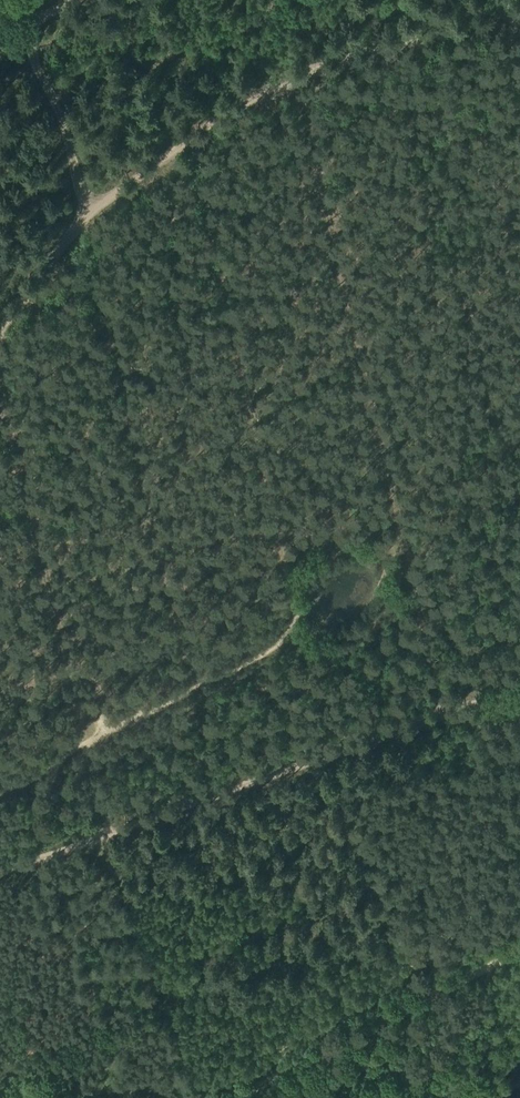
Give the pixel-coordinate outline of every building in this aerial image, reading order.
[(376,42),(378,54),(389,53),(387,41),(376,42)]
